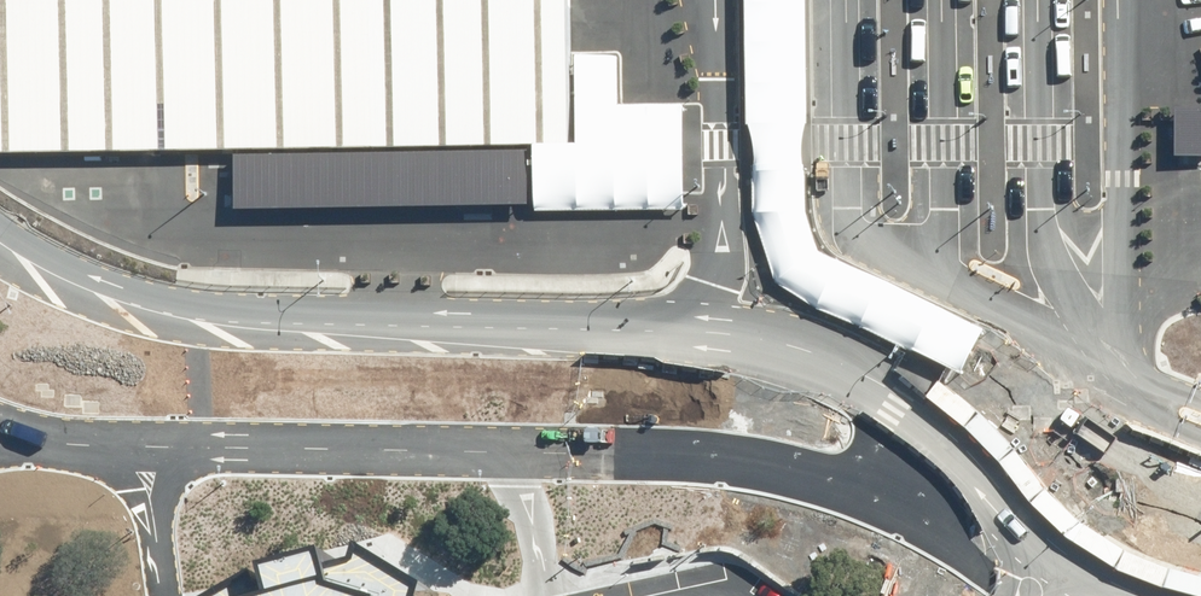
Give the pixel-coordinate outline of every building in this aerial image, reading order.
[(234,158),(235,210),(532,207),(532,145),(574,145),(574,136),(573,72),(573,54),(573,0),(0,0),(0,160),(234,158)] [(748,132),(756,177),(756,221),(779,289),(819,317),(962,382),(974,360),(986,338),(843,270),(821,260),(808,217),(807,176),(811,133),(808,0),(746,0),(748,132)] [(682,206),(681,104),(618,105),(617,53),(573,54),(574,136),(574,145),(532,145),(532,207),(682,206)] [(1178,102),(1179,151),(1200,150),(1200,101),(1178,102)] [(444,594),(447,583),(390,546),(377,549),(370,531),(361,534),(359,521),(344,522),(347,550),(289,566),(294,595),(444,595),(444,594)]
